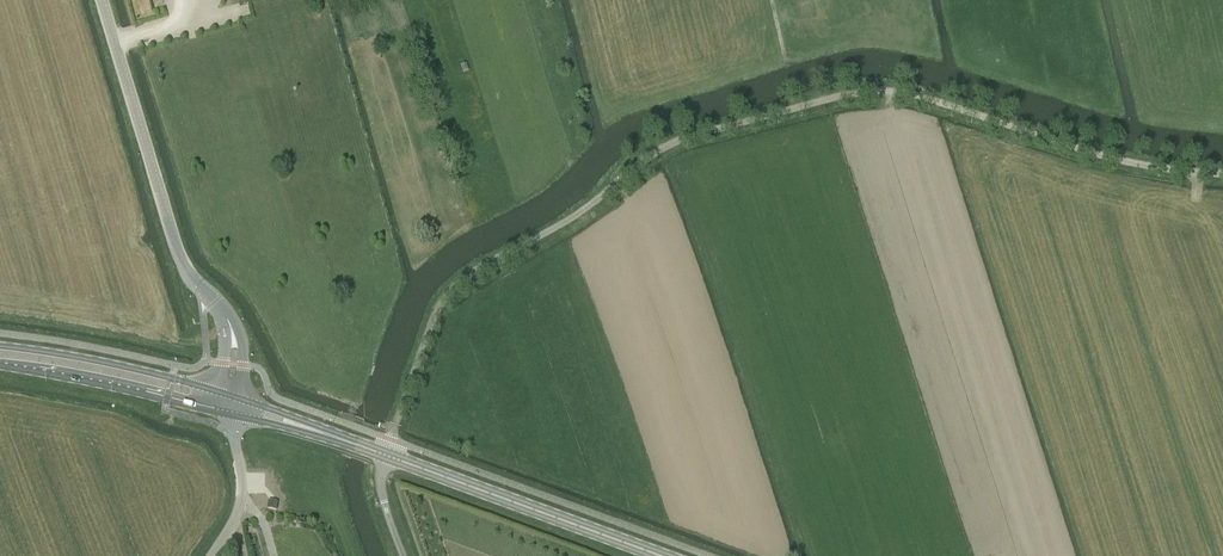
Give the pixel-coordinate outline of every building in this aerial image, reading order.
[(268,508),(277,510),(278,503),(269,501),(268,508)]
